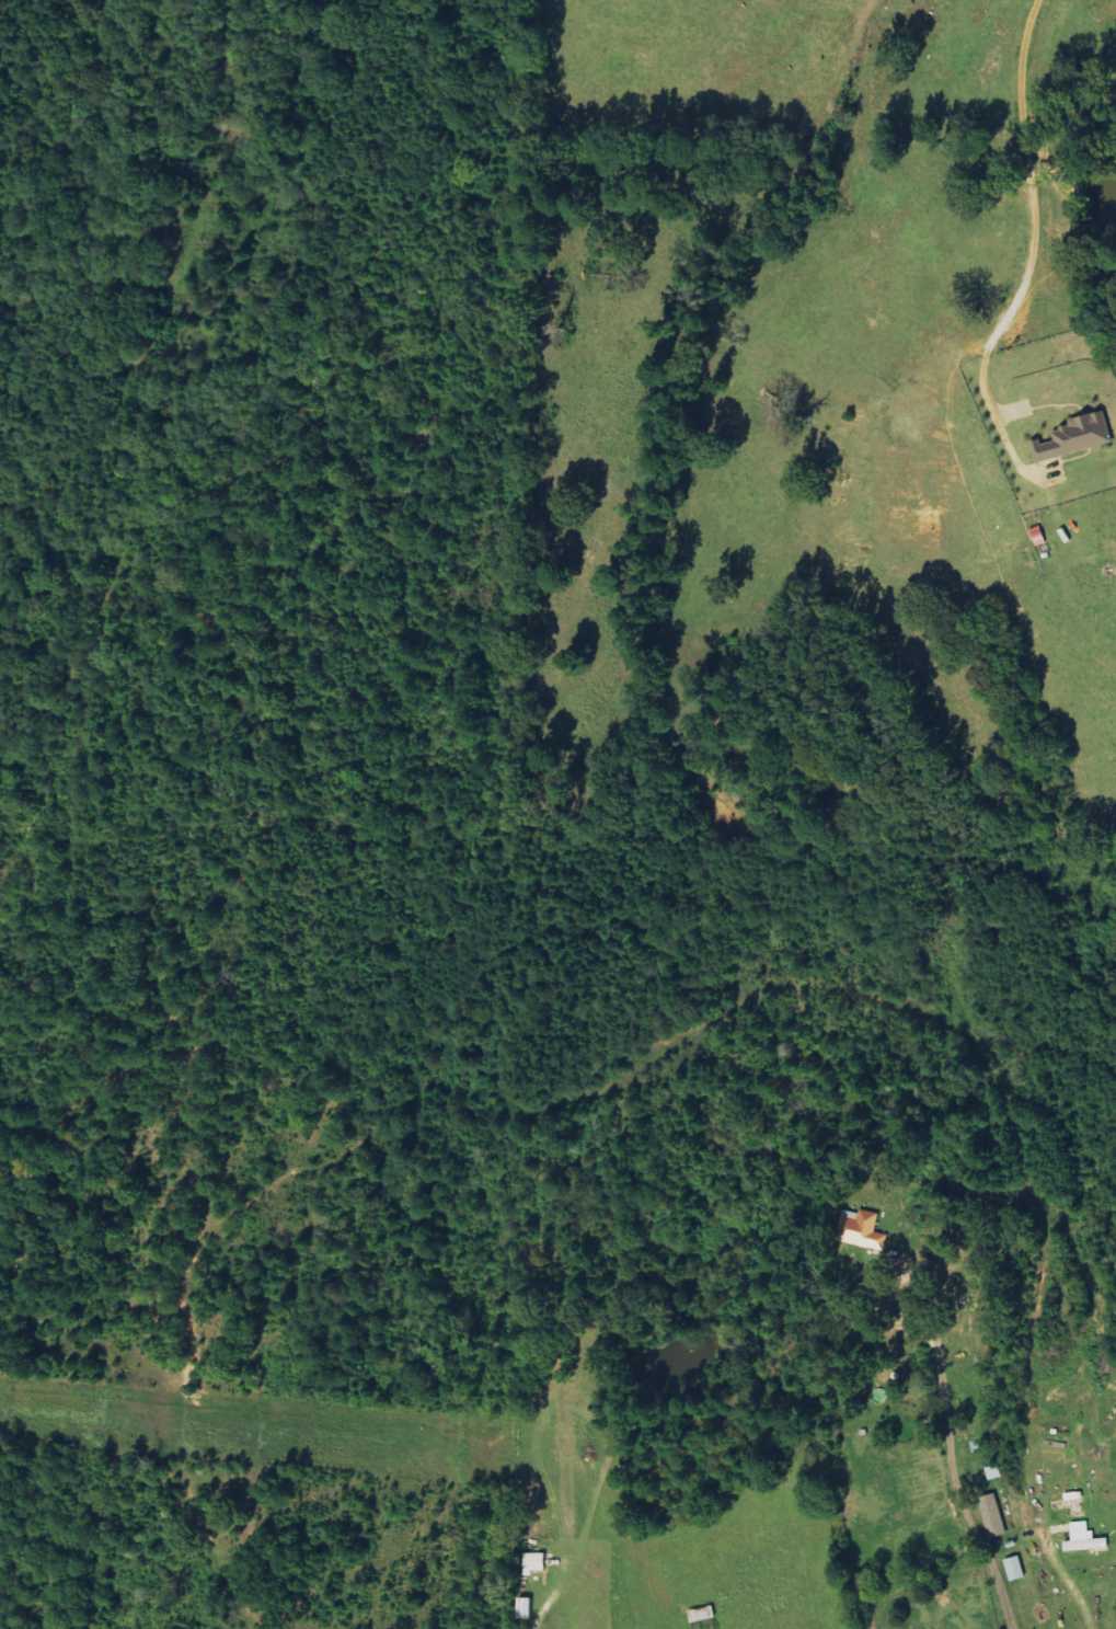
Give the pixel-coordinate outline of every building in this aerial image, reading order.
[(1115,444),(1115,443),(1108,412),(1072,421),(1073,427),(1055,431),(1058,442),(1046,445),(1045,440),(1034,443),(1039,463),(1115,444)] [(850,1234),(872,1239),(877,1213),(859,1209),(858,1215),(843,1212),(841,1219),(853,1222),(850,1234)] [(1067,1494),(1068,1501),(1082,1499),(1081,1492),(1067,1494)] [(992,1539),(1011,1533),(999,1494),(980,1500),(992,1539)] [(1112,1548),(1111,1538),(1094,1539),(1093,1521),(1074,1522),(1075,1541),(1068,1541),(1069,1551),(1112,1548)] [(1028,1577),(1021,1556),(1007,1561),(1013,1582),(1028,1577)]
